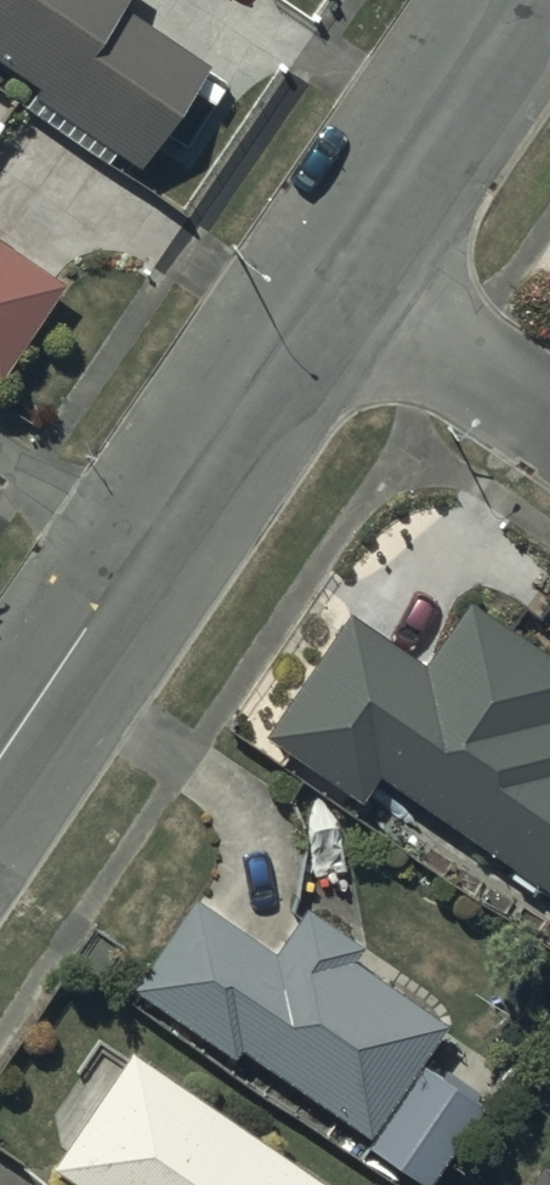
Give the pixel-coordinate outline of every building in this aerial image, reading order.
[(39,86),(26,106),(107,163),(114,152),(138,169),(209,67),(122,7),(126,0),(0,0),(0,59),(39,86)] [(63,283),(0,241),(0,377),(63,283)] [(352,616),(268,733),(363,800),(380,775),(549,896),(549,657),(468,601),(424,665),(352,616)] [(191,896),(130,985),(232,1057),(238,1049),(369,1138),(445,1026),(351,962),(361,946),(304,908),(274,953),(191,896)] [(127,1047),(49,1168),(75,1184),(325,1184),(127,1047)] [(423,1067),(368,1148),(421,1184),(429,1184),(482,1107),(423,1067)] [(541,1165),(528,1184),(549,1184),(549,1172),(541,1165)]
